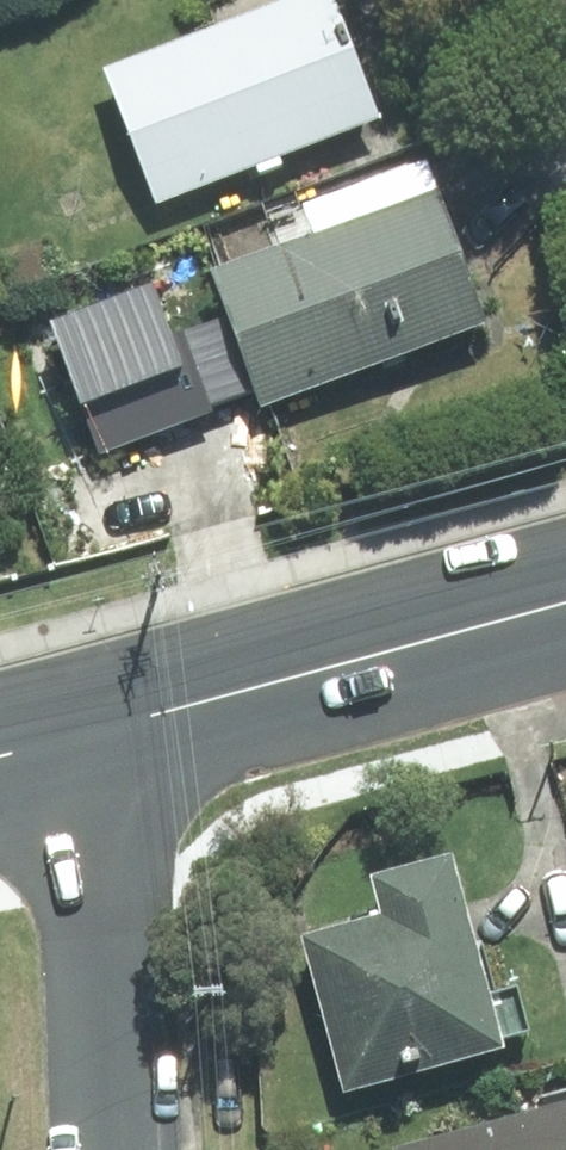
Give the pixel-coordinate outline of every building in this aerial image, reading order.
[(122,76),(171,212),(404,126),(358,0),(329,0),(122,76)] [(506,325),(449,167),(325,212),(335,239),(232,276),(279,407),(506,325)] [(185,290),(61,336),(107,460),(234,412),(231,403),(263,391),(223,286),(188,299),(185,290)] [(523,1046),(472,849),(385,872),(394,908),(309,930),(351,1091),(523,1046)] [(419,1149),(565,1149),(565,1109),(419,1149)]
